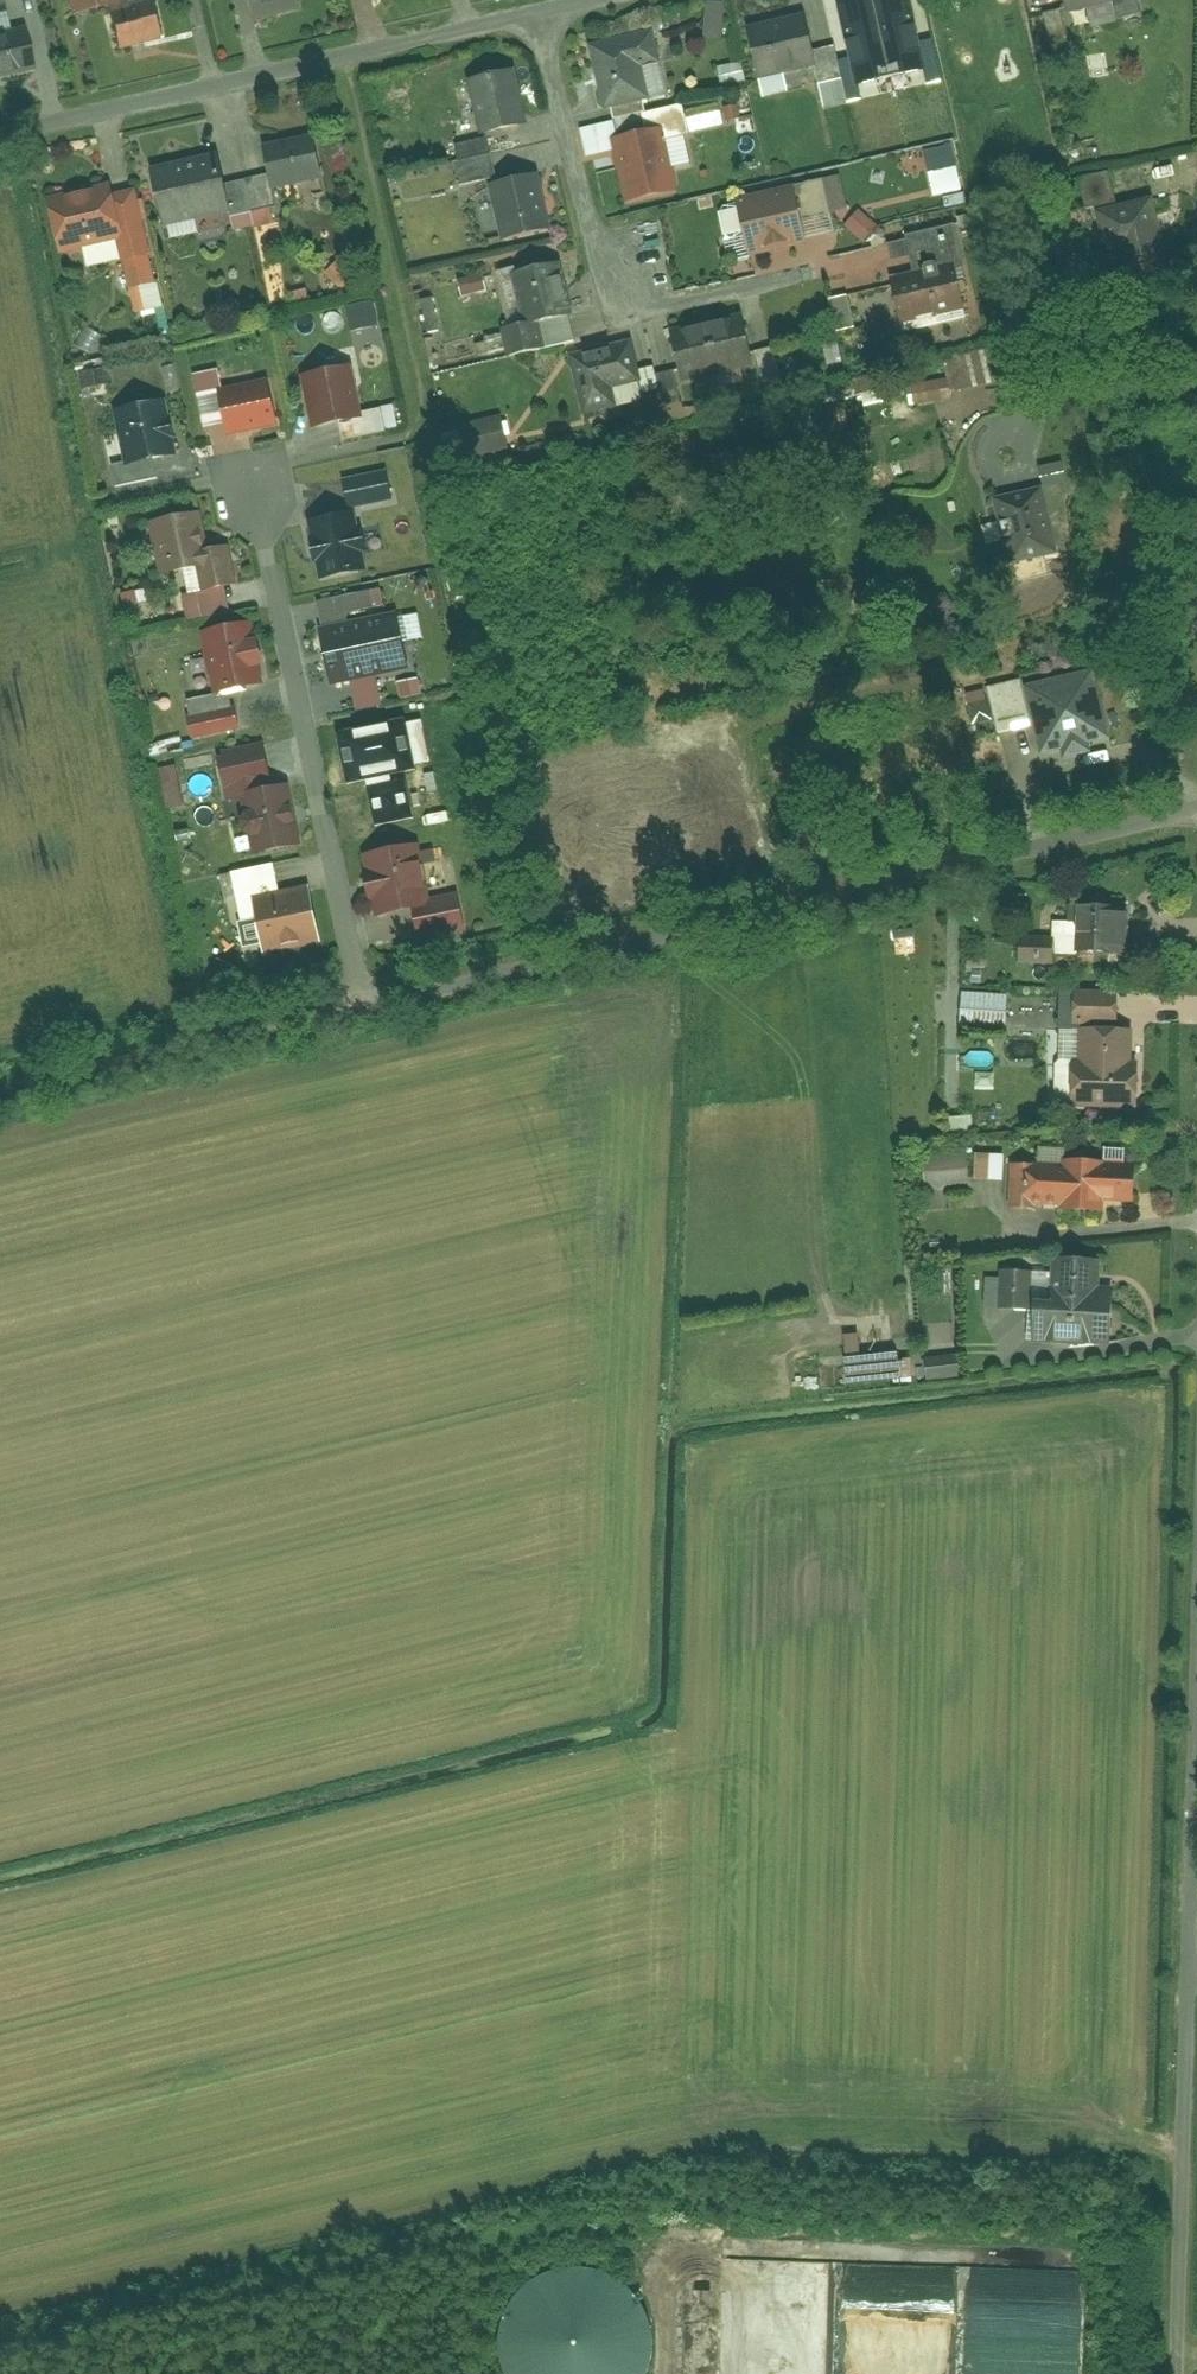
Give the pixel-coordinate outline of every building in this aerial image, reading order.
[(116,0),(70,0),(74,14),(117,3),(116,0)] [(118,49),(165,38),(156,0),(139,0),(108,7),(118,49)] [(254,19),(301,6),(299,0),(249,0),(254,19)] [(720,1),(707,0),(702,0),(698,39),(716,40),(720,1)] [(924,72),(908,0),(889,0),(874,3),(890,79),(924,72)] [(1062,12),(1083,7),(1088,25),(1137,13),(1133,0),(1059,0),(1062,12)] [(890,79),(874,3),(842,11),(858,86),(890,79)] [(798,12),(743,26),(756,78),(811,64),(798,12)] [(1043,21),(1053,46),(1075,37),(1065,12),(1043,21)] [(34,69),(24,26),(0,32),(0,77),(34,69)] [(584,43),(599,108),(662,94),(647,29),(584,43)] [(737,61),(712,68),(717,86),(742,79),(737,61)] [(520,121),(509,68),(464,78),(475,131),(520,121)] [(693,103),(678,107),(677,103),(639,113),(643,130),(607,138),(622,201),(671,190),(667,171),(687,166),(679,134),(684,133),(683,129),(699,125),(693,103)] [(735,118),(732,103),(720,106),(723,121),(735,118)] [(276,204),(272,189),(323,176),(312,132),(262,144),(268,173),(244,179),(251,210),(276,204)] [(482,138),(449,145),(456,182),(489,175),(482,138)] [(165,227),(229,212),(230,217),(250,212),(243,179),(224,184),(216,153),(151,168),(165,227)] [(1104,172),(1071,180),(1078,209),(1111,200),(1104,172)] [(544,226),(532,173),(483,184),(495,237),(544,226)] [(834,173),(802,182),(811,216),(843,207),(834,173)] [(134,187),(114,192),(112,182),(49,199),(63,252),(117,238),(130,289),(158,282),(134,187)] [(787,185),(731,200),(745,254),(801,239),(787,185)] [(1146,196),(1091,210),(1104,256),(1115,253),(1123,283),(1167,271),(1146,196)] [(852,226),(868,244),(885,229),(869,211),(852,226)] [(901,234),(910,270),(886,276),(898,322),(958,307),(947,263),(959,260),(950,222),(901,234)] [(571,338),(550,255),(491,269),(505,325),(497,327),(498,333),(481,337),(484,352),(502,348),(503,355),(571,338)] [(353,273),(340,258),(324,272),(337,287),(353,273)] [(478,273),(453,280),(458,297),(483,290),(478,273)] [(844,330),(894,319),(887,289),(837,300),(844,330)] [(434,329),(427,297),(416,300),(423,332),(434,329)] [(356,331),(384,327),(380,303),(353,306),(356,331)] [(737,313),(665,330),(675,374),(747,357),(737,313)] [(626,338),(565,354),(580,413),(611,405),(607,388),(637,380),(626,338)] [(777,380),(769,347),(751,351),(759,385),(777,380)] [(313,428),(338,422),(342,439),(387,430),(383,408),(363,412),(351,359),(300,371),(313,428)] [(203,425),(225,420),(229,435),(276,424),(265,379),(223,389),(218,368),(192,374),(203,425)] [(157,477),(153,458),(176,453),(164,398),(112,411),(118,435),(104,438),(115,487),(157,477)] [(503,414),(454,425),(462,457),(511,445),(503,414)] [(385,469),(343,480),(350,507),(392,496),(385,469)] [(1046,552),(1030,488),(987,499),(1003,563),(1046,552)] [(352,509),(306,520),(321,580),(367,569),(352,509)] [(227,544),(208,549),(199,511),(148,522),(160,574),(196,566),(201,590),(235,582),(227,544)] [(398,613),(321,629),(333,684),(410,667),(398,613)] [(264,683),(250,619),(199,631),(214,695),(264,683)] [(1045,749),(1104,735),(1090,678),(1031,692),(1045,749)] [(406,701),(427,696),(424,679),(403,683),(406,701)] [(385,680),(359,683),(362,712),(388,708),(385,680)] [(184,703),(192,739),(238,729),(230,693),(184,703)] [(342,736),(350,787),(417,776),(414,757),(426,755),(423,741),(409,743),(407,726),(342,736)] [(229,801),(240,798),(252,853),(298,843),(284,779),(273,781),(264,746),(218,757),(229,801)] [(184,805),(174,765),(156,769),(165,810),(184,805)] [(376,787),(376,824),(421,823),(421,786),(376,787)] [(456,892),(428,898),(417,843),(362,854),(375,916),(413,909),(420,940),(465,931),(456,892)] [(241,920),(257,917),(265,950),(321,937),(309,884),(280,891),(274,863),(231,872),(241,920)] [(1120,954),(1123,905),(1064,902),(1061,951),(1120,954)] [(1051,938),(1016,937),(1016,963),(1051,964),(1051,938)] [(228,994),(239,970),(218,960),(207,985),(228,994)] [(1112,992),(1067,992),(1066,1028),(1112,1029),(1112,992)] [(1003,995),(957,993),(956,1027),(1001,1028),(1003,995)] [(1065,1115),(1127,1116),(1129,1029),(1066,1029),(1065,1115)] [(960,1150),(917,1155),(922,1189),(965,1184),(960,1150)] [(1000,1154),(971,1153),(970,1179),(999,1180),(1000,1154)] [(1099,1211),(1099,1201),(1129,1202),(1131,1169),(1099,1167),(1099,1159),(1059,1157),(1059,1165),(1007,1162),(1005,1206),(1099,1211)] [(1048,1260),(1048,1272),(997,1270),(996,1308),(1027,1309),(1026,1341),(1105,1343),(1107,1295),(1094,1294),(1095,1261),(1048,1260)] [(856,1350),(854,1333),(839,1335),(841,1351),(856,1350)] [(953,1354),(920,1359),(923,1377),(956,1372),(953,1354)] [(653,2363),(656,2344),(653,2324),(646,2306),(634,2290),(618,2278),(600,2271),(580,2268),(561,2271),(543,2278),(527,2290),(515,2306),(507,2324),(505,2343),(507,2363),(512,2373),(649,2373),(653,2363)]
